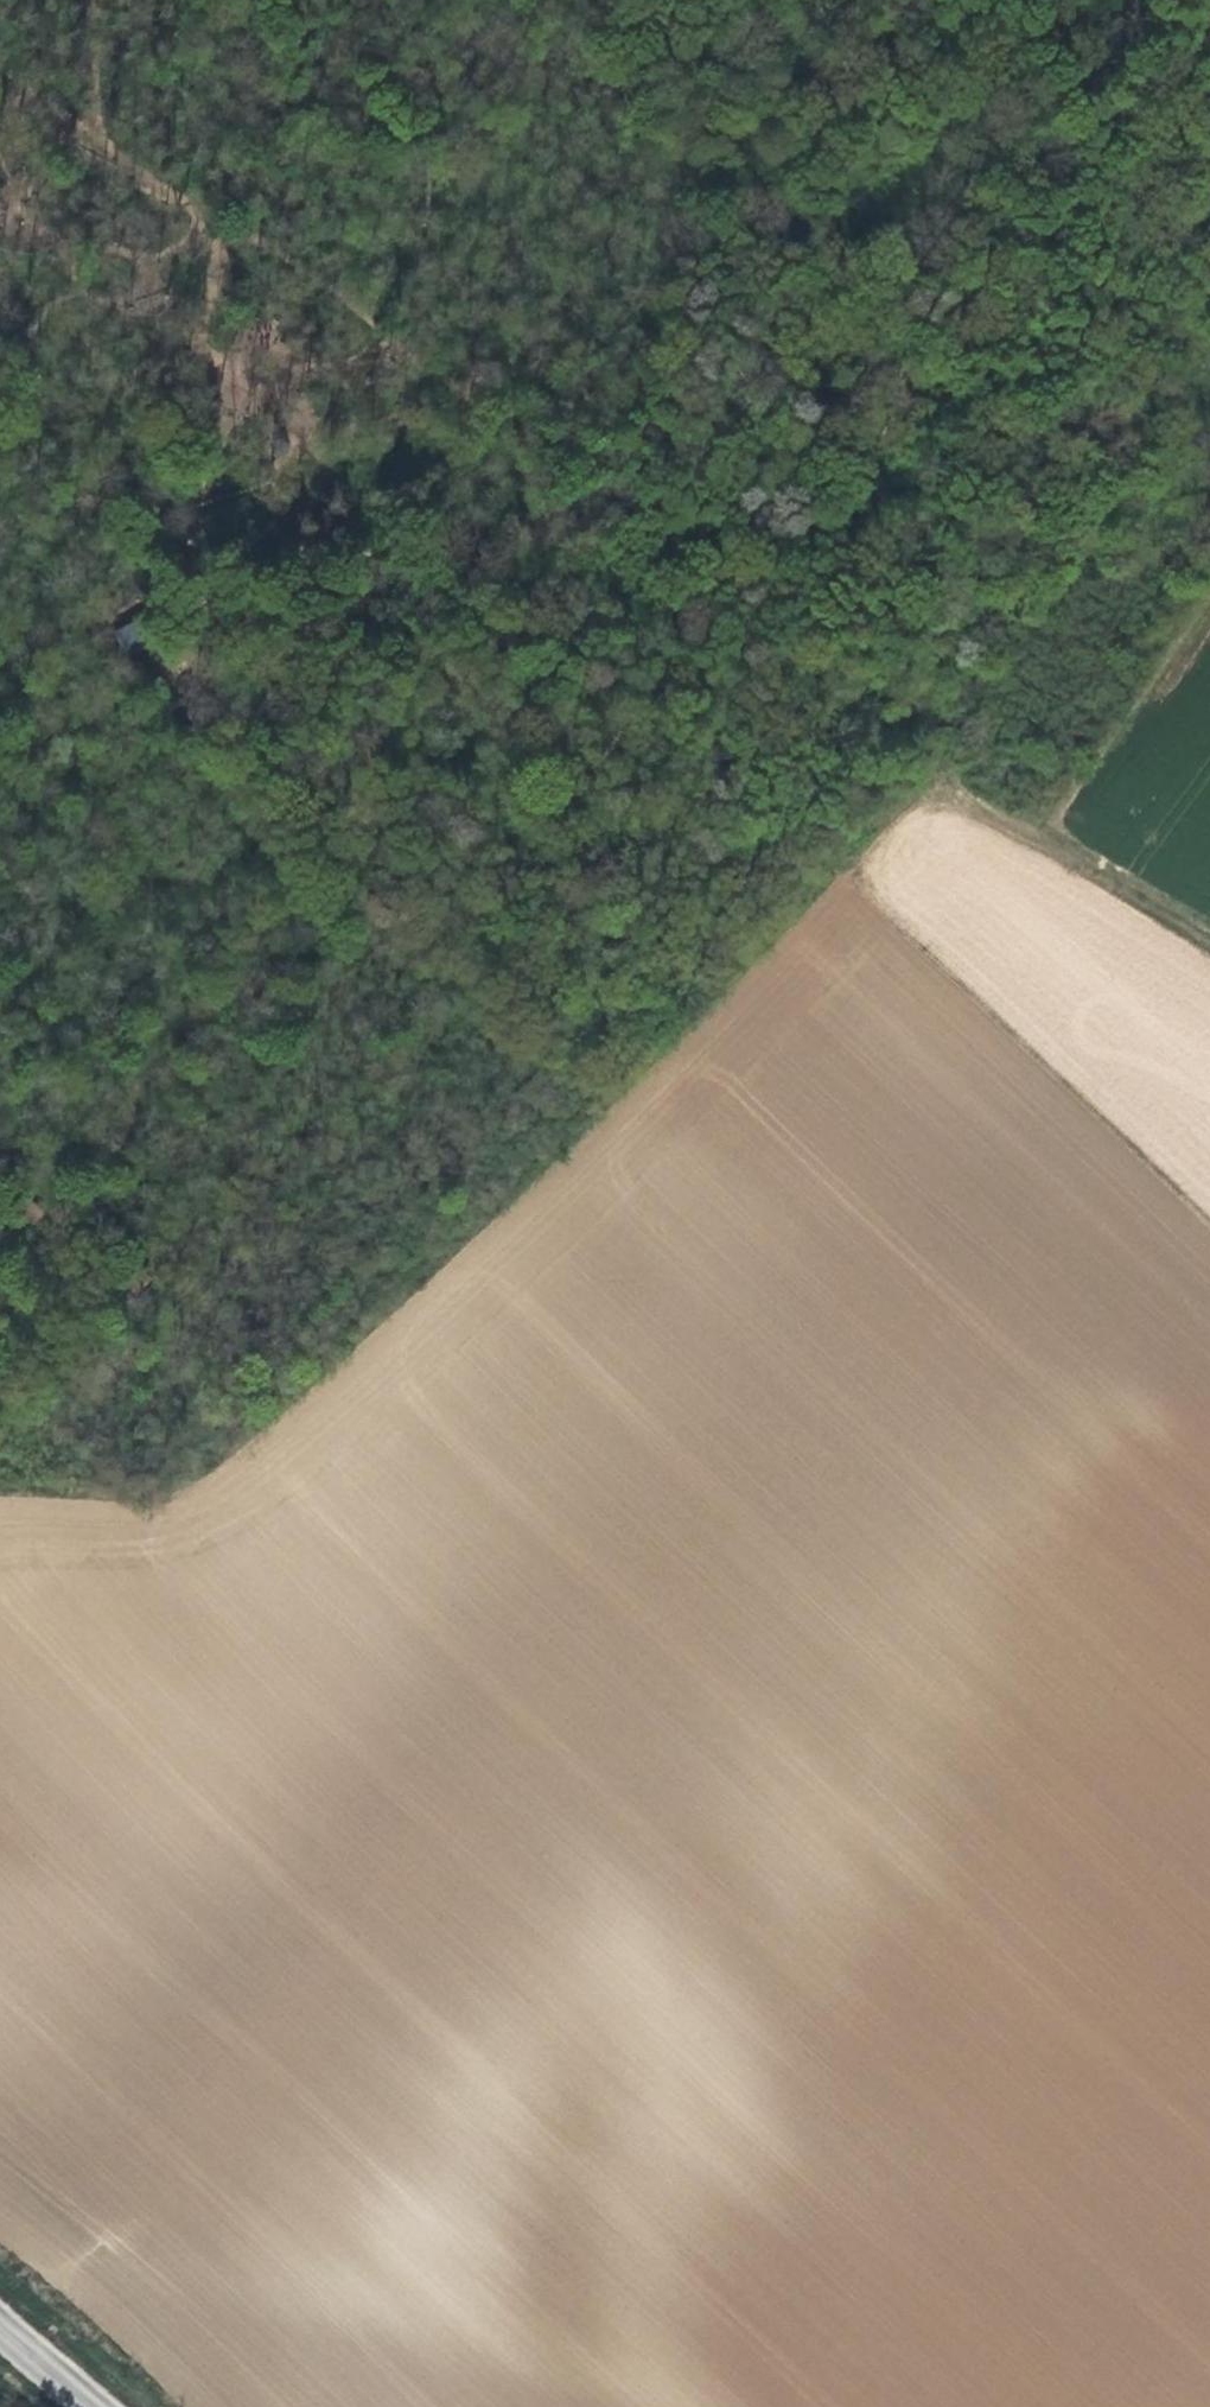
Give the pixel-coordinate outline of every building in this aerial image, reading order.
[(142,618),(114,629),(123,651),(151,640),(142,618)]
